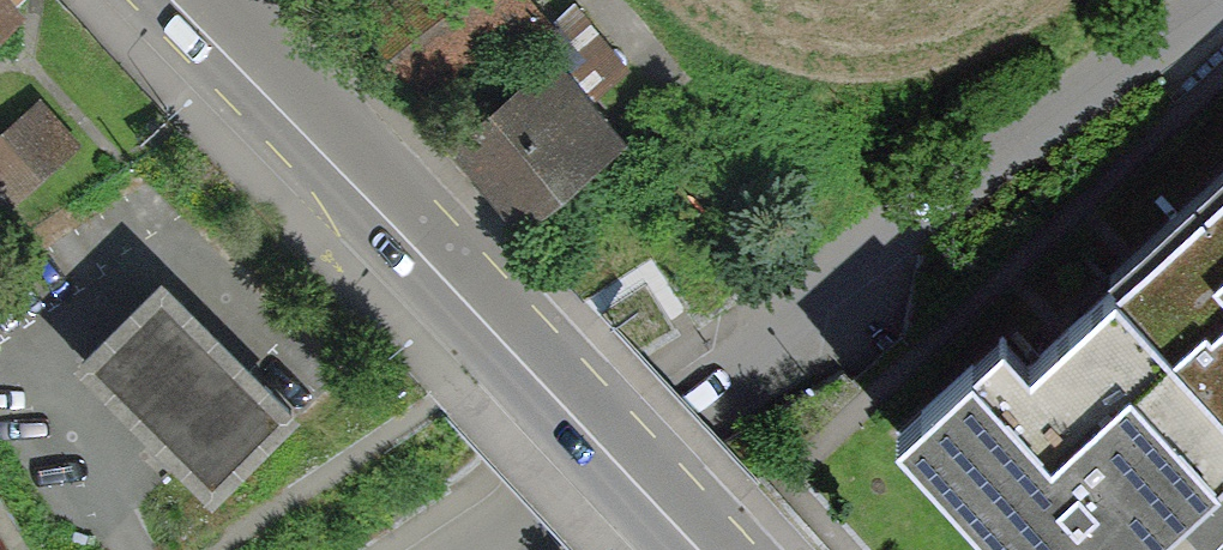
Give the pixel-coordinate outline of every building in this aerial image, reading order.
[(13,0),(0,0),(0,13),(13,0)] [(539,0),(374,0),(358,13),(436,112),(554,19),(539,0)] [(614,127),(548,48),(441,138),(508,216),(614,127)] [(9,207),(77,140),(30,92),(0,122),(0,198),(9,207)] [(1107,250),(1119,263),(1039,336),(1007,301),(891,408),(1021,549),(1124,549),(1144,532),(1179,500),(1206,529),(1222,514),(1222,144),(1107,250)] [(299,408),(165,273),(80,357),(213,492),(299,408)]
